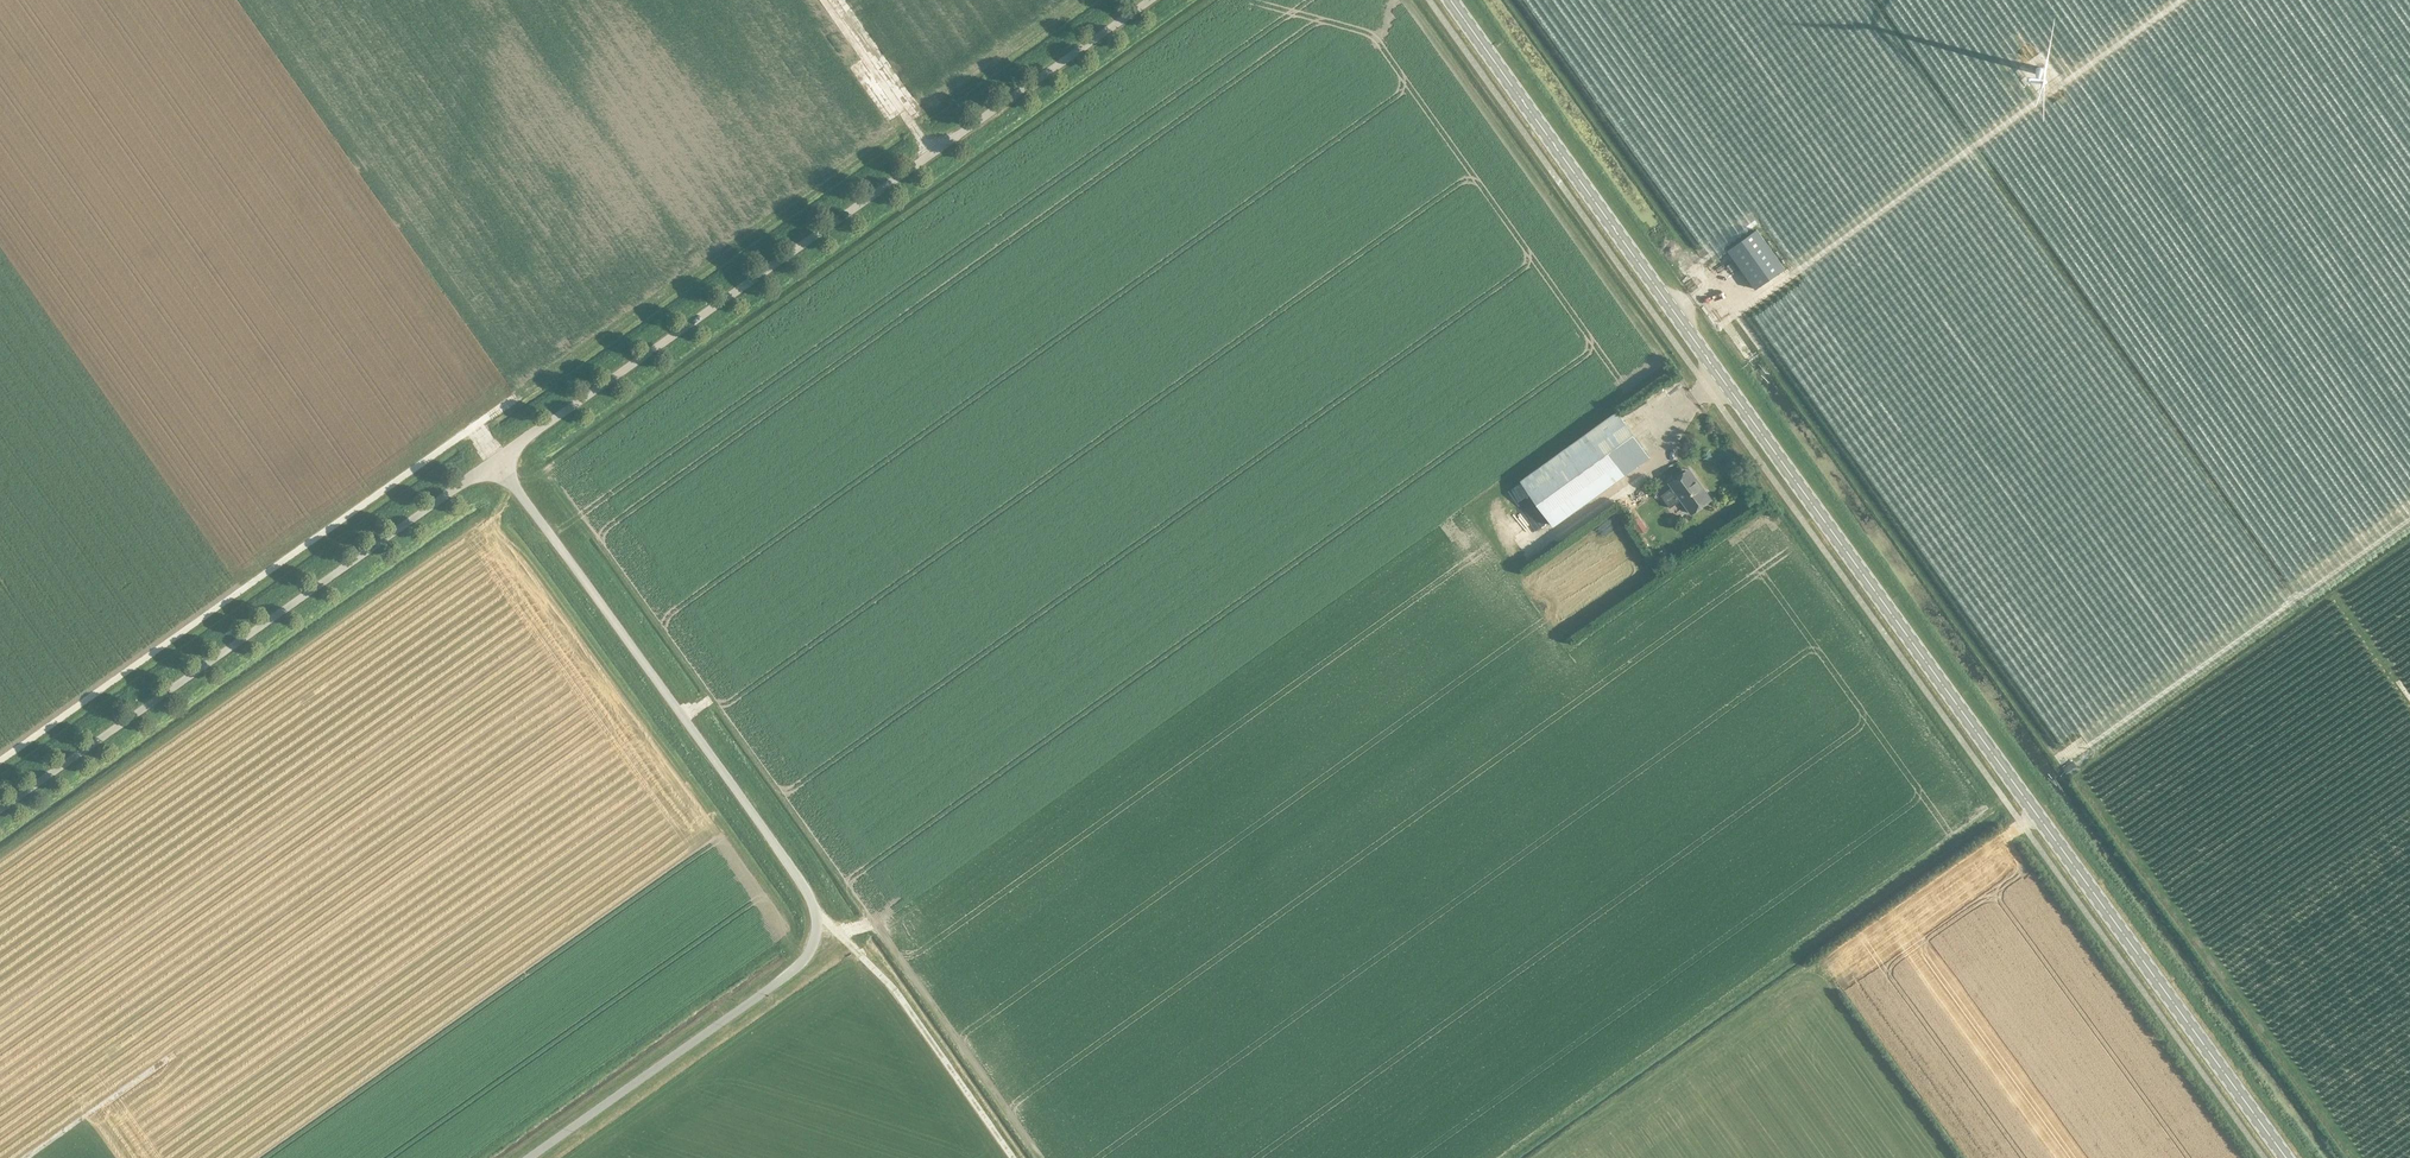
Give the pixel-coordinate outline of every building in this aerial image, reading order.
[(1727,250),(1755,289),(1785,268),(1757,229),(1727,250)] [(1659,397),(1669,391),(1666,386),(1656,392),(1659,397)] [(1653,391),(1642,397),(1646,403),(1657,397),(1653,391)] [(1617,411),(1521,481),(1553,526),(1650,457),(1617,411)] [(1670,508),(1681,500),(1691,514),(1711,499),(1711,498),(1710,499),(1705,492),(1706,491),(1693,474),(1690,476),(1687,471),(1669,484),(1672,487),(1661,495),(1670,508)] [(1633,560),(1641,574),(1648,569),(1640,556),(1633,560)]
